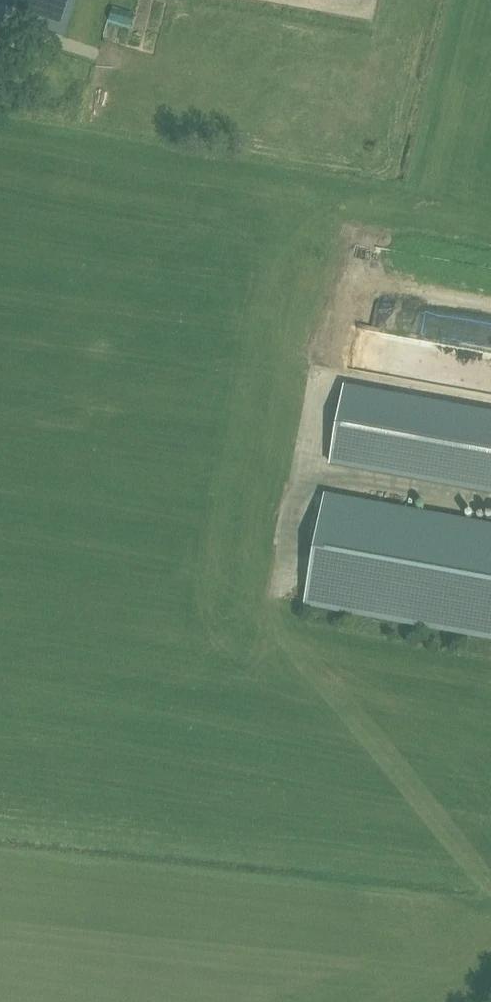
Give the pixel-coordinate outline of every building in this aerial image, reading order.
[(62,36),(73,0),(0,0),(0,17),(62,36)] [(490,493),(490,412),(346,386),(332,464),(490,493)] [(306,597),(490,632),(490,529),(324,499),(306,597)]
